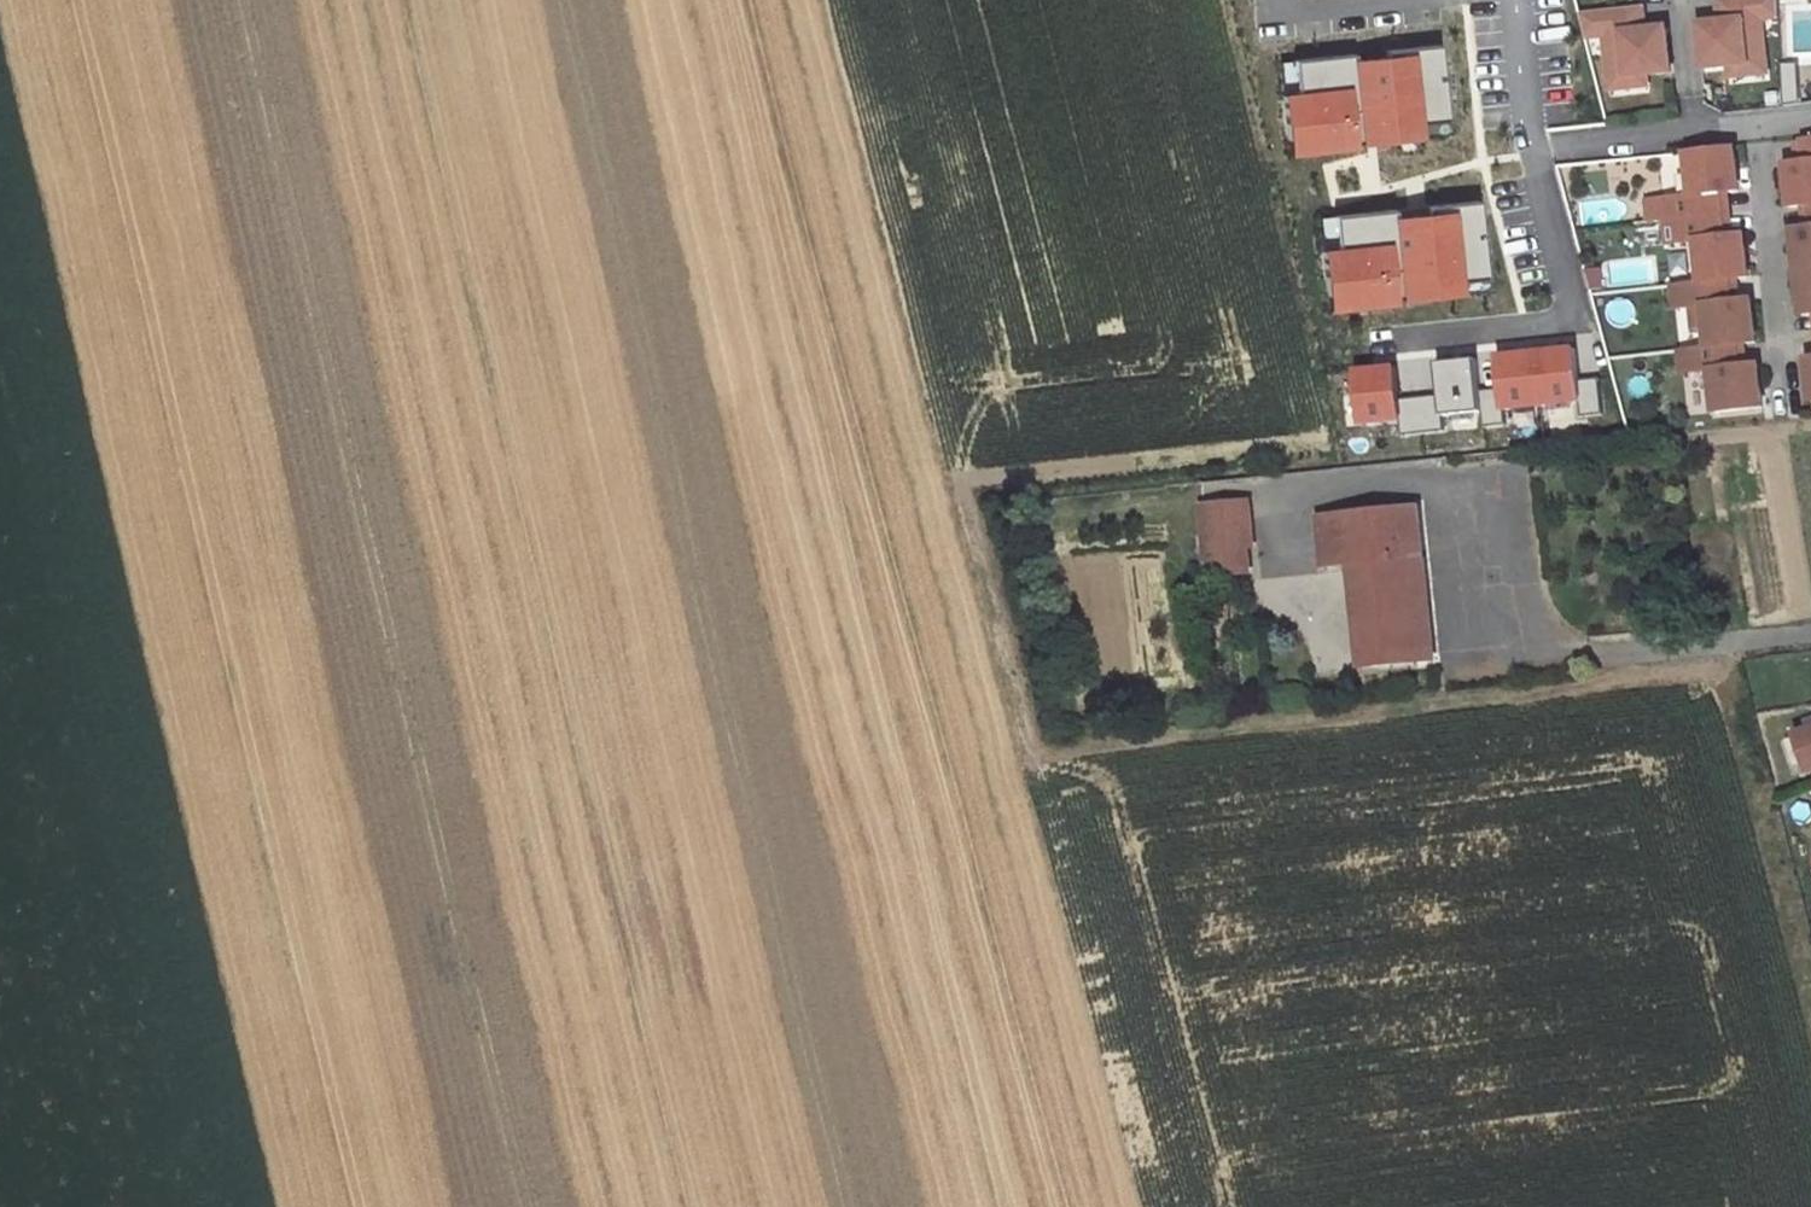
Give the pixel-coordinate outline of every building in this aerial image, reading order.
[(1702,69),(1727,66),(1763,62),(1759,19),(1777,16),(1776,0),(1725,0),(1727,21),(1718,22),(1697,24),(1702,69)] [(1725,0),(1716,0),(1718,22),(1727,21),(1725,0)] [(1643,30),(1640,6),(1631,7),(1634,31),(1643,30)] [(1631,7),(1578,13),(1584,38),(1602,36),(1607,79),(1644,75),(1669,72),(1664,27),(1643,30),(1634,31),(1631,7)] [(1764,72),(1763,62),(1727,66),(1728,76),(1764,72)] [(1799,63),(1784,65),(1784,106),(1801,104),(1799,63)] [(1645,86),(1644,75),(1607,79),(1608,90),(1645,86)] [(1790,206),(1810,204),(1810,138),(1803,139),(1805,160),(1785,163),(1790,206)] [(1733,147),(1686,152),(1688,173),(1691,194),(1679,196),(1663,198),(1666,221),(1720,214),(1718,193),(1738,190),(1733,147)] [(1688,173),(1676,175),(1679,196),(1691,194),(1688,173)] [(1723,236),(1720,214),(1666,221),(1668,244),(1684,242),(1696,241),(1699,262),(1701,283),(1728,280),(1748,277),(1743,234),(1723,236)] [(1792,228),(1797,272),(1810,270),(1810,226),(1792,228)] [(1696,241),(1684,242),(1687,263),(1699,262),(1696,241)] [(1797,272),(1803,315),(1810,314),(1810,270),(1797,272)] [(1701,283),(1673,286),(1676,309),(1692,307),(1704,306),(1706,327),(1709,348),(1736,345),(1756,342),(1751,299),(1731,302),(1728,280),(1701,283)] [(1704,306),(1692,307),(1694,328),(1706,327),(1704,306)] [(1736,345),(1709,348),(1681,351),(1683,374),(1699,372),(1711,371),(1714,392),(1716,413),(1764,407),(1759,364),(1738,366),(1736,345)] [(1711,371),(1699,372),(1702,393),(1714,392),(1711,371)] [(1254,576),(1249,506),(1203,510),(1208,580),(1254,576)] [(1412,663),(1405,580),(1420,579),(1415,510),(1319,517),(1322,566),(1346,564),(1353,667),(1412,663)] [(1426,662),(1420,579),(1405,580),(1412,663),(1426,662)] [(1796,736),(1808,771),(1810,770),(1810,731),(1796,736)]
